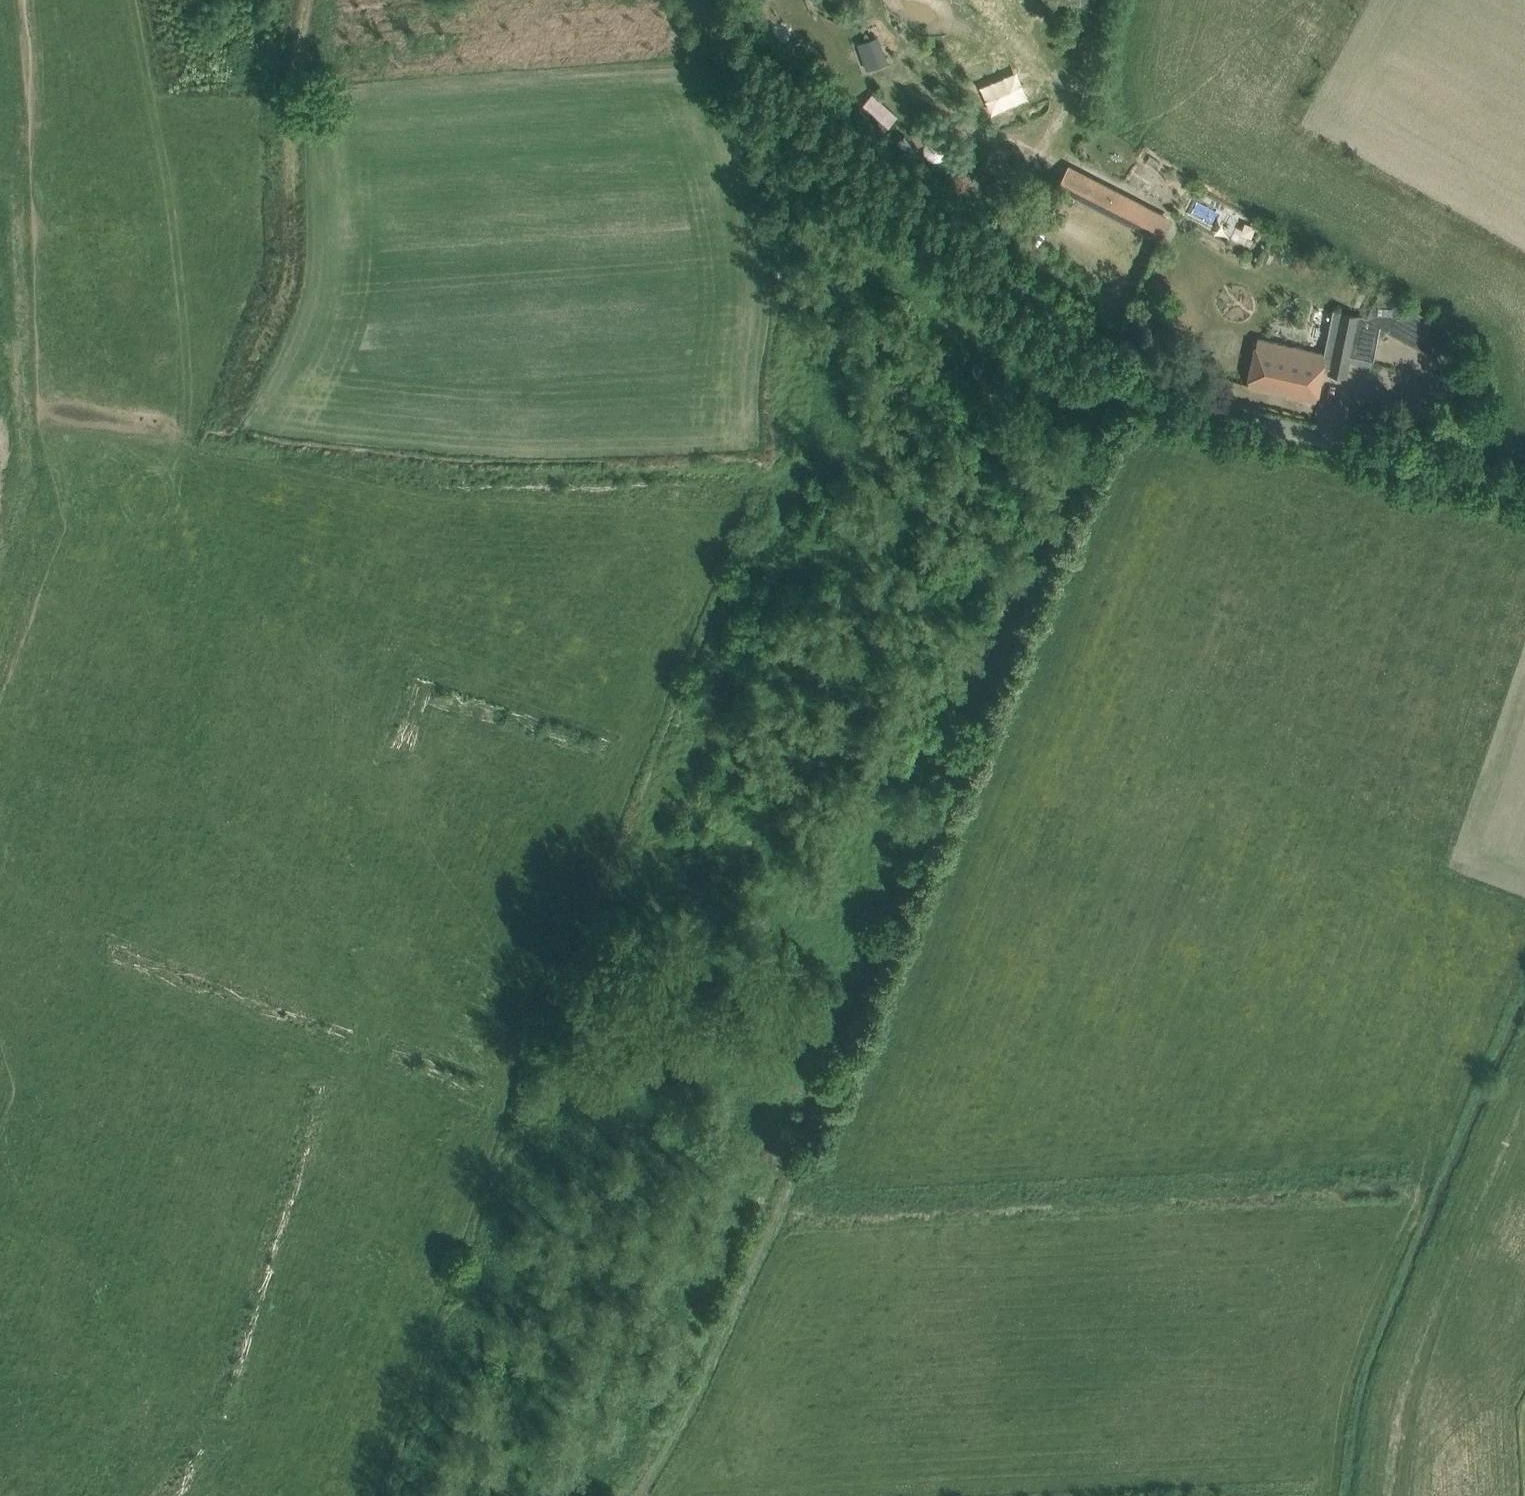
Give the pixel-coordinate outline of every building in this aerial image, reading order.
[(875,56),(869,39),(857,43),(867,70),(888,62),(884,52),(875,56)] [(948,150),(948,148),(948,147),(947,146),(947,145),(947,144),(946,143),(945,142),(944,141),(944,140),(943,140),(942,139),(941,138),(939,138),(938,138),(936,137),(934,138),(931,138),(929,139),(928,140),(927,141),(926,143),(925,144),(925,145),(925,147),(924,148),(924,149),(924,151),(925,152),(925,154),(926,155),(927,157),(928,158),(930,159),(931,160),(932,160),(934,161),(935,161),(937,161),(938,161),(940,160),(942,159),(944,158),(945,157),(946,156),(947,154),(947,153),(947,152),(948,151),(948,150)] [(1172,217),(1068,164),(1056,188),(1159,242),(1172,217)] [(1260,214),(1190,175),(1175,203),(1244,242),(1260,214)] [(1330,369),(1330,370),(1344,373),(1347,374),(1350,361),(1351,354),(1362,357),(1374,360),(1381,328),(1407,341),(1422,314),(1381,292),(1368,316),(1342,311),(1336,336),(1330,369)] [(1248,384),(1315,399),(1325,354),(1258,339),(1252,364),(1248,384)]
